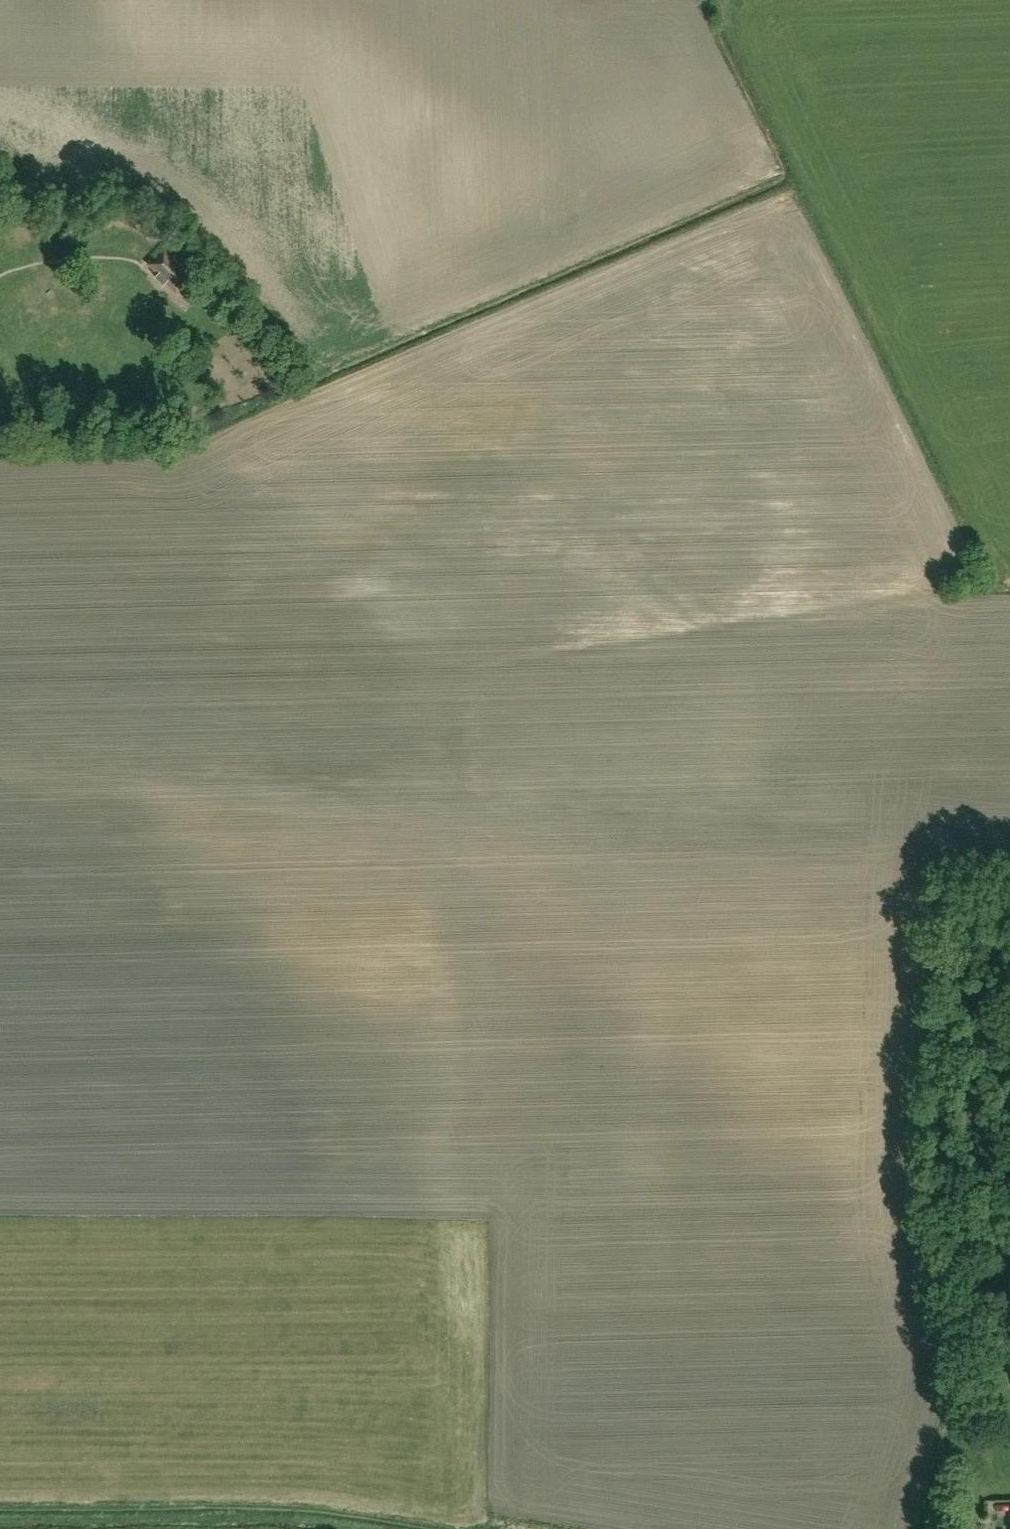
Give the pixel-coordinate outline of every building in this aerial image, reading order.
[(166,246),(150,263),(178,286),(190,271),(166,246)]
